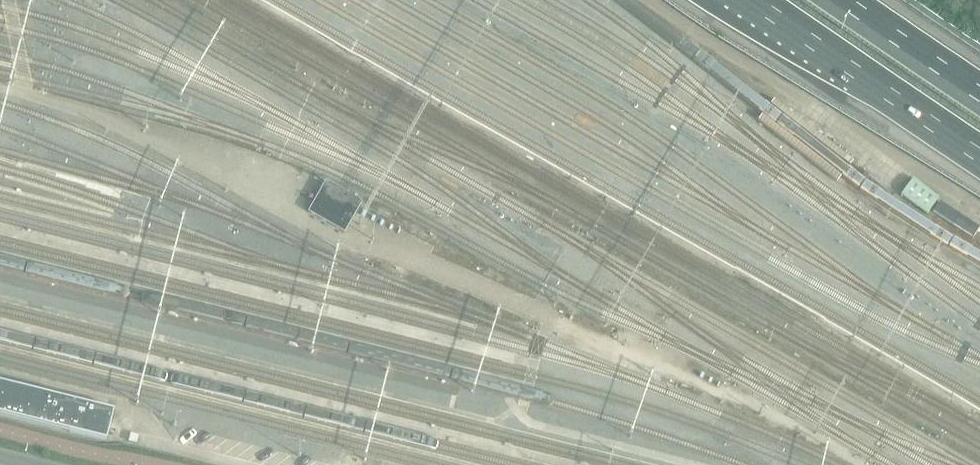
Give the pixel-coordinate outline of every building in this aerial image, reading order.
[(913,178),(900,195),(927,215),(940,199),(913,178)] [(325,182),(308,212),(344,232),(361,202),(325,182)] [(939,202),(932,212),(973,238),(979,229),(939,202)] [(0,383),(0,415),(106,442),(114,412),(0,383)]
